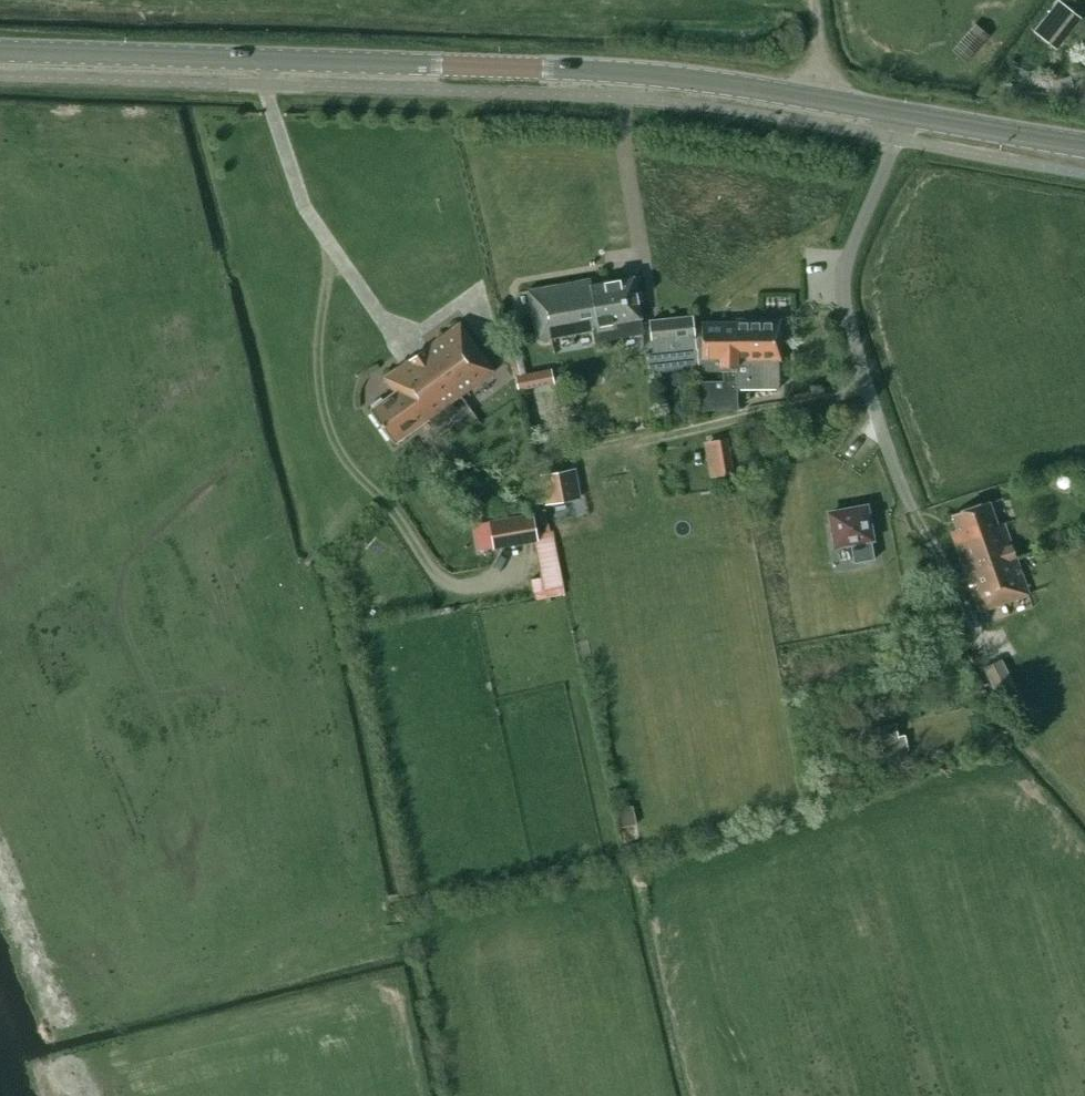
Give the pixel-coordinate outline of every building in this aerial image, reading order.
[(1061,4),(1037,34),(1055,48),(1079,18),(1061,4)] [(590,278),(527,290),(536,341),(593,331),(594,341),(643,333),(640,318),(641,318),(633,277),(591,284),(590,278)] [(696,367),(696,338),(694,338),(692,317),(650,321),(652,354),(645,354),(647,373),(696,367)] [(696,338),(696,367),(698,367),(698,372),(722,371),(722,381),(698,382),(698,411),(737,410),(737,389),(779,389),(779,361),(782,361),(782,319),(736,319),(736,322),(702,323),(703,337),(696,338)] [(460,395),(495,371),(460,322),(426,347),(460,395)] [(456,412),(450,403),(460,395),(426,347),(384,377),(395,392),(370,410),(394,443),(429,418),(435,427),(456,412)] [(514,375),(518,391),(554,383),(551,368),(514,375)] [(725,476),(719,441),(704,444),(710,479),(725,476)] [(434,455),(429,448),(421,453),(425,460),(434,455)] [(551,455),(538,458),(540,468),(553,465),(551,455)] [(573,469),(542,475),(547,504),(578,498),(573,469)] [(953,515),(957,528),(951,530),(980,612),(1030,594),(1022,569),(1005,521),(997,524),(989,502),(953,515)] [(872,539),(866,508),(830,514),(836,546),(850,543),(854,563),(875,560),(871,539),(872,539)] [(534,541),(537,540),(536,534),(532,514),(475,524),(479,550),(534,541)] [(537,540),(534,541),(541,577),(543,590),(563,587),(553,531),(536,534),(537,540)] [(1016,690),(1001,658),(982,667),(998,699),(1016,690)] [(896,736),(893,723),(876,727),(881,749),(885,748),(886,754),(906,749),(903,734),(896,736)] [(635,801),(617,804),(621,823),(639,820),(635,801)]
